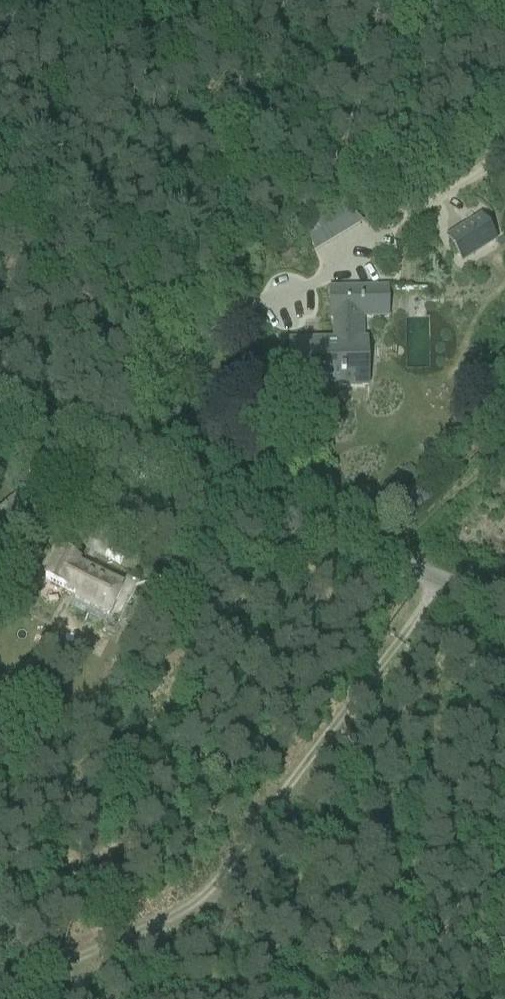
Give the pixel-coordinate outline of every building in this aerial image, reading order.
[(481,217),(447,239),(462,262),(496,241),(481,217)] [(332,343),(289,343),(289,387),(367,385),(367,342),(365,342),(360,342),(360,332),(360,311),(360,306),(361,306),(363,306),(362,301),(361,301),(360,301),(360,295),(360,293),(360,290),(345,290),(330,291),(330,306),(330,314),(330,318),(335,318),(336,343),(332,343)] [(18,532),(34,520),(17,499),(0,512),(0,546),(18,532)] [(108,615),(122,585),(78,564),(79,562),(58,552),(50,570),(45,580),(76,595),(74,598),(90,606),(108,615)]
